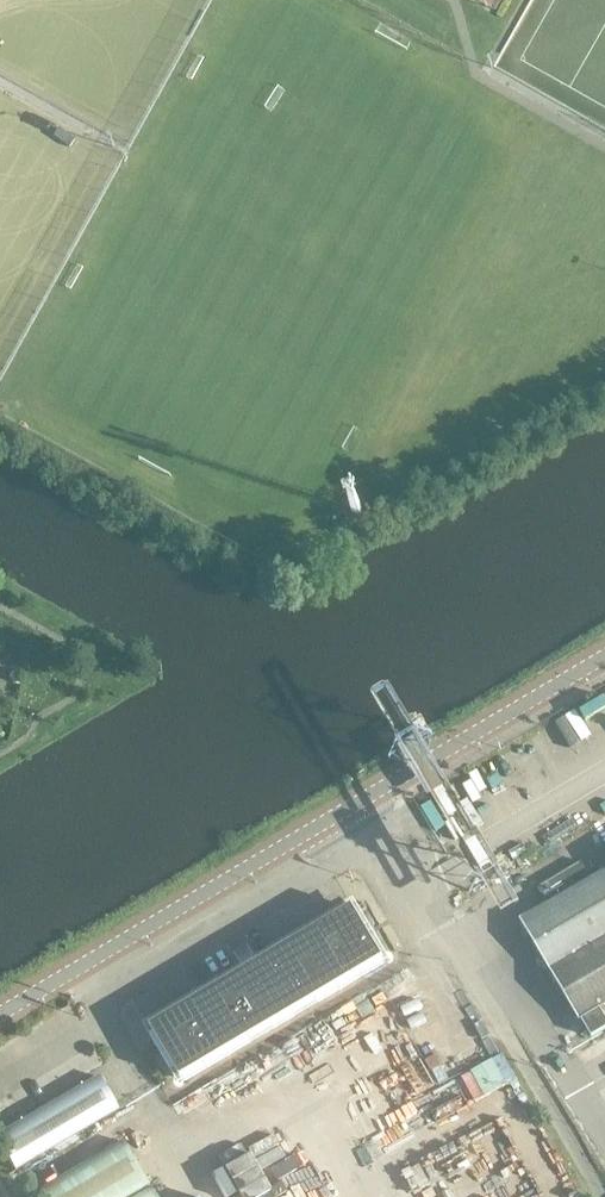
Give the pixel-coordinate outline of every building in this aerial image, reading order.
[(7,685),(2,689),(0,697),(13,700),(16,688),(7,685)] [(596,820),(604,838),(604,815),(596,820)] [(592,879),(582,862),(538,888),(548,905),(521,921),(580,1021),(582,1020),(592,1036),(593,1037),(604,1030),(604,1018),(600,1009),(604,1006),(604,871),(592,879)] [(353,908),(246,971),(151,1027),(182,1080),(385,960),(353,908)] [(484,1091),(517,1075),(505,1052),(473,1068),(484,1091)] [(117,1109),(98,1077),(0,1135),(0,1146),(14,1170),(117,1109)] [(217,1142),(240,1192),(243,1190),(246,1196),(278,1196),(245,1129),(217,1142)] [(122,1142),(40,1190),(44,1196),(155,1196),(149,1187),(122,1142)]
